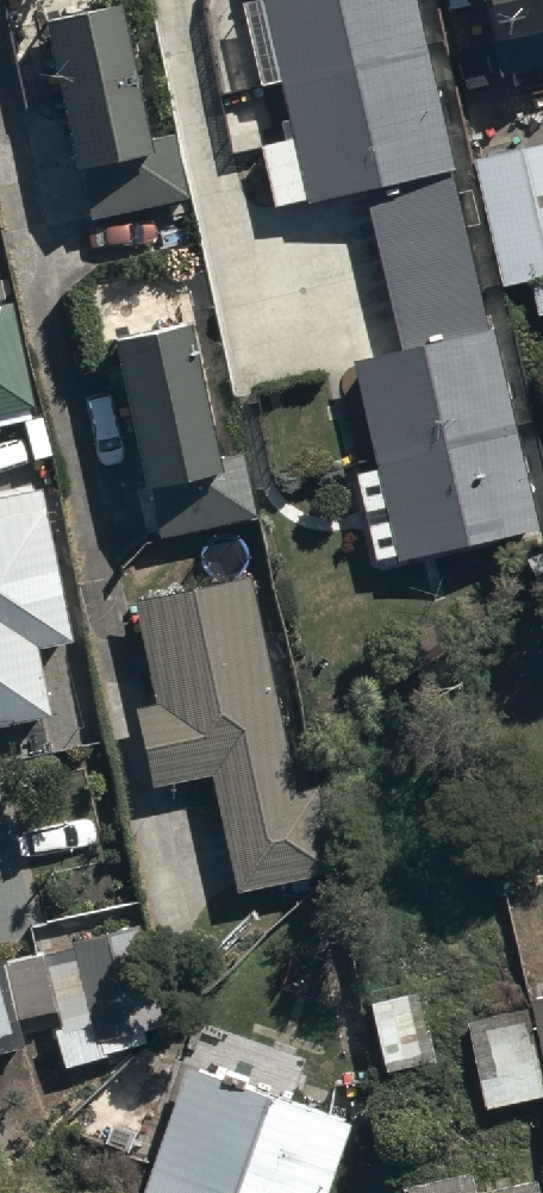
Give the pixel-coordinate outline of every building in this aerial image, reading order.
[(364,192),(402,350),(356,360),(380,470),(357,475),(367,520),(376,564),(539,528),(495,332),(487,334),(450,167),(455,166),(418,0),(265,0),(265,2),(238,9),(259,89),(282,83),(296,137),(261,146),(278,209),(311,200),(312,206),(364,192)] [(490,41),(542,30),(542,0),(482,0),(490,41)] [(41,29),(82,219),(187,197),(173,135),(145,141),(118,13),(41,29)] [(538,318),(542,317),(542,144),(474,161),(506,288),(529,282),(538,318)] [(32,408),(5,298),(0,300),(0,415),(32,408)] [(111,342),(155,539),(254,517),(240,454),(210,460),(181,327),(111,342)] [(50,715),(37,652),(71,645),(39,490),(0,498),(0,725),(50,715)] [(151,786),(206,774),(236,909),(313,891),(310,874),(326,870),(308,787),(292,791),(246,578),(130,603),(152,708),(135,711),(151,786)] [(419,994),(373,1005),(390,1073),(436,1061),(419,994)] [(542,1059),(542,998),(527,1002),(530,1013),(542,1059)] [(530,1013),(467,1027),(486,1111),(542,1099),(542,1059),(530,1013)] [(382,1128),(194,1058),(143,1192),(358,1192),(382,1128)] [(477,1174),(405,1190),(406,1192),(482,1192),(477,1174)] [(536,1185),(498,1192),(537,1192),(536,1185)]
